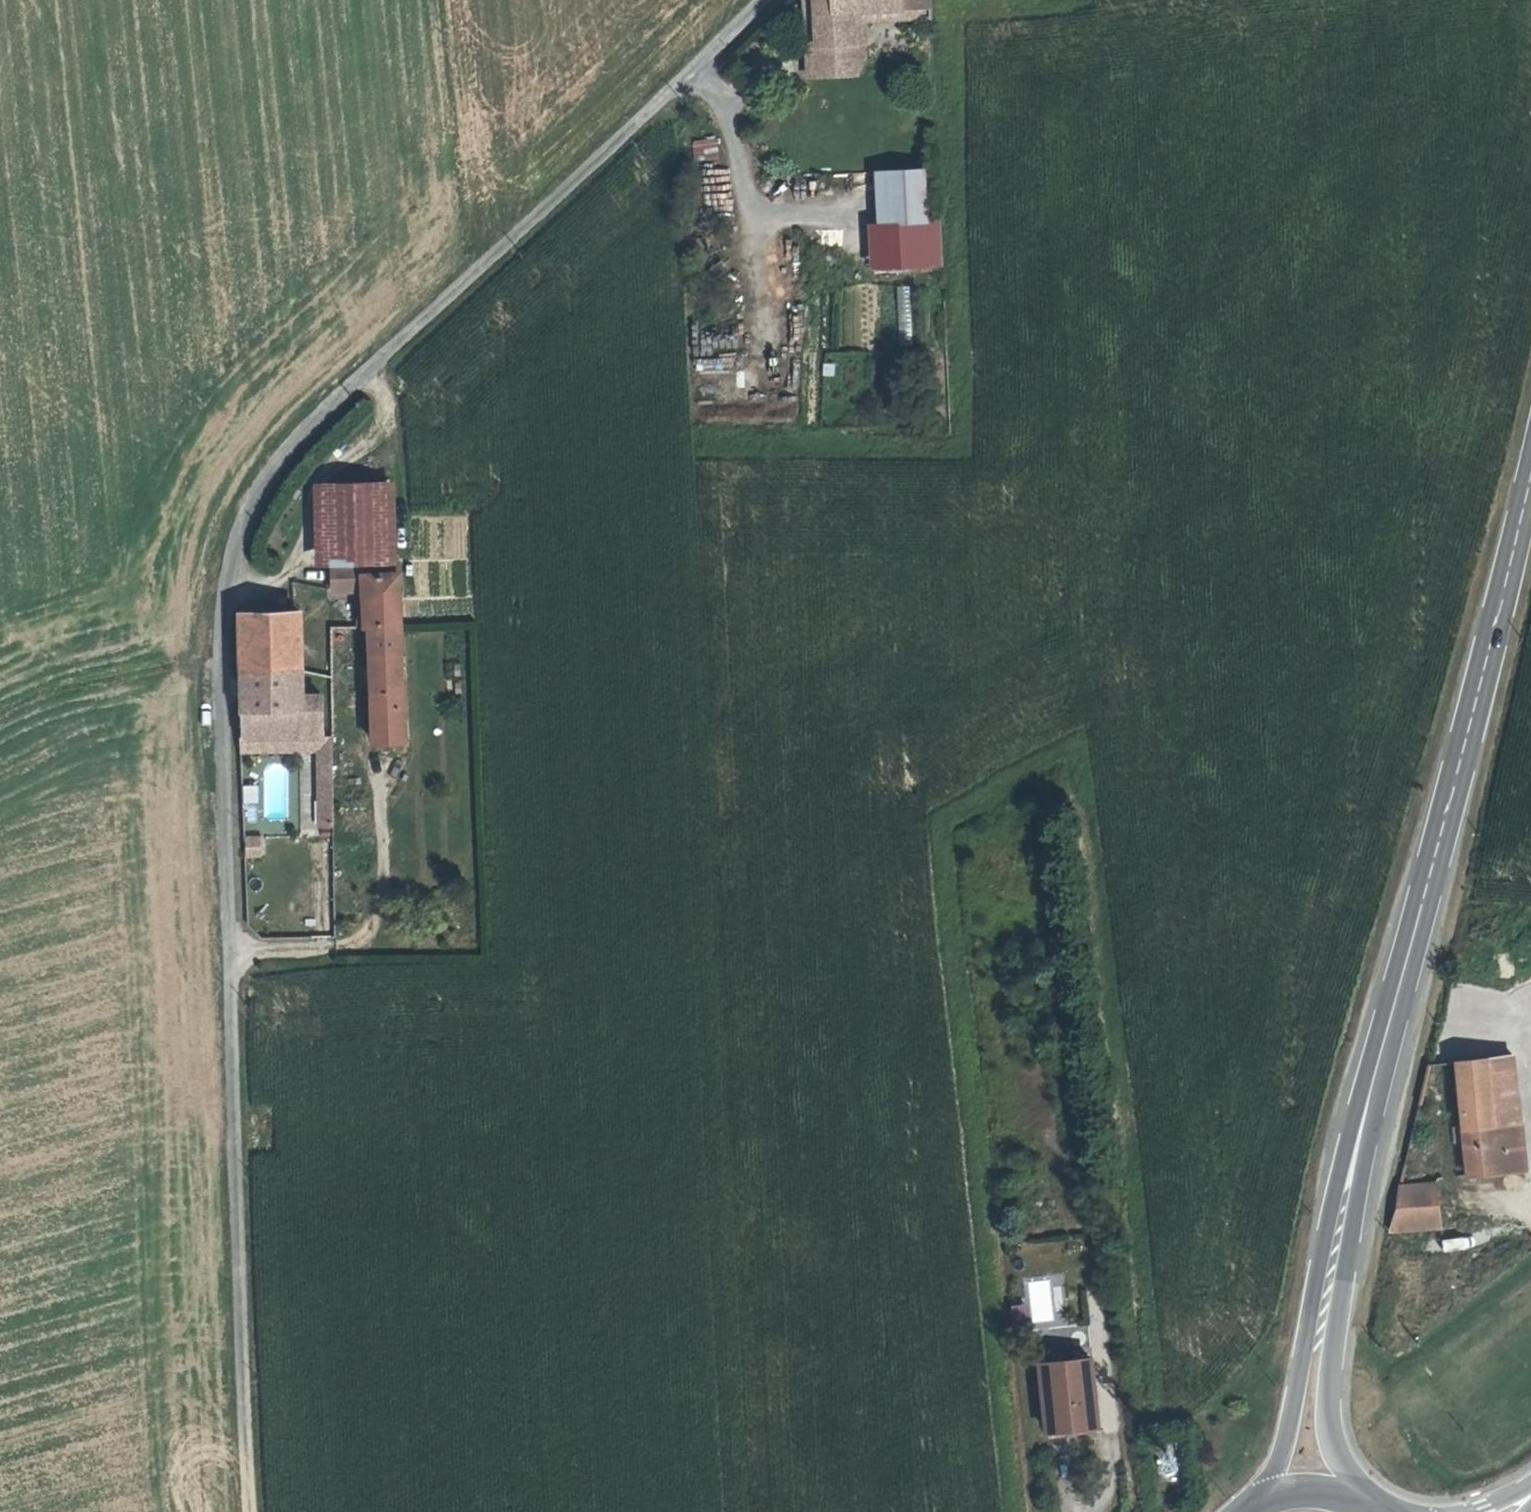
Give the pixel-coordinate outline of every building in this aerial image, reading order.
[(927,0),(801,0),(810,21),(812,54),(848,51),(847,21),(897,17),(898,27),(928,26),(927,0)] [(847,21),(848,51),(861,51),(860,29),(898,27),(897,17),(847,21)] [(812,54),(814,77),(850,75),(848,51),(812,54)] [(719,136),(691,140),(693,159),(722,156),(719,136)] [(917,173),(879,175),(881,225),(920,223),(917,173)] [(913,341),(910,284),(896,284),(899,341),(913,341)] [(738,399),(735,356),(692,359),(695,402),(738,399)] [(331,561),(380,559),(377,486),(329,489),(331,561)] [(405,737),(398,572),(397,558),(380,559),(331,561),(332,582),(361,581),(362,606),(368,606),(374,738),(405,737)] [(241,606),(246,732),(321,729),(319,695),(292,696),(287,604),(241,606)] [(1506,1063),(1454,1067),(1463,1177),(1490,1175),(1489,1157),(1520,1155),(1518,1125),(1510,1126),(1506,1063)] [(1521,1173),(1520,1155),(1489,1157),(1490,1175),(1521,1173)] [(1400,1193),(1393,1231),(1444,1227),(1442,1190),(1400,1193)] [(1029,1302),(1010,1303),(1011,1327),(1030,1326),(1029,1302)] [(1041,1363),(1046,1430),(1097,1426),(1092,1359),(1041,1363)]
